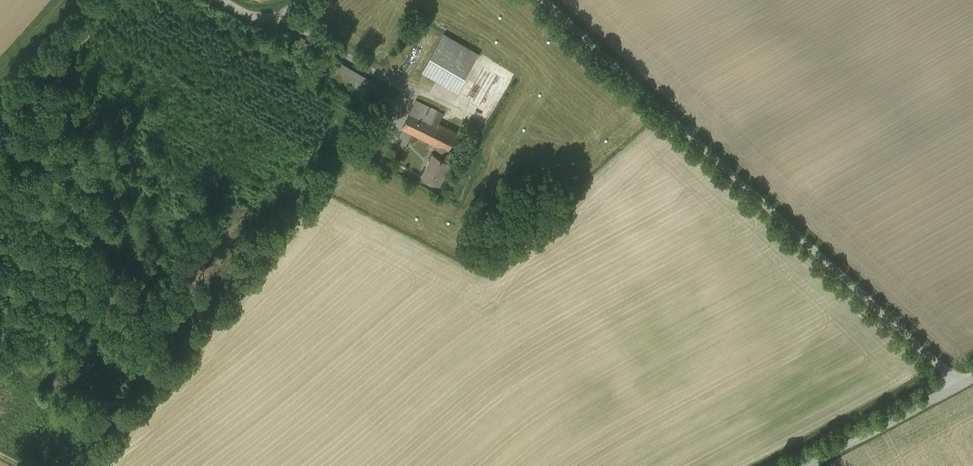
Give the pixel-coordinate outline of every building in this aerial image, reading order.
[(305,39),(291,31),(285,43),(298,51),(305,39)] [(480,54),(444,33),(423,70),(458,91),(480,54)] [(385,95),(374,89),(372,94),(382,100),(385,95)] [(458,131),(439,123),(444,114),(416,100),(403,126),(439,144),(449,149),(458,131)] [(439,144),(435,152),(424,174),(440,182),(451,160),(445,157),(449,149),(439,144)]
